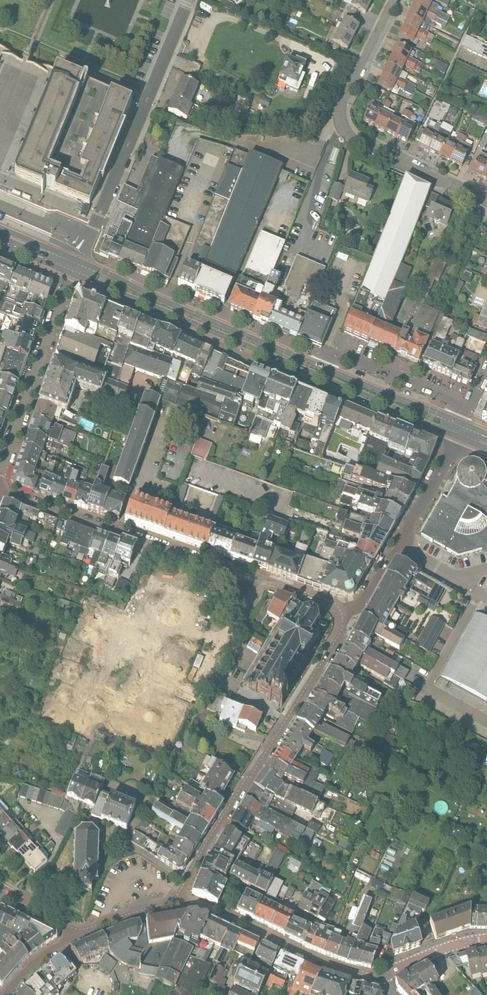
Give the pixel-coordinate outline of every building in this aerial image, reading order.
[(219,6),(230,10),(232,4),(229,3),(230,0),(222,0),(219,6)] [(371,2),(367,0),(353,0),(350,6),(347,5),(344,11),(355,16),(358,10),(365,14),(371,2)] [(438,14),(431,10),(430,11),(429,10),(432,4),(425,0),(416,0),(413,7),(444,22),(443,22),(447,23),(450,17),(439,12),(438,14)] [(422,23),(425,16),(427,17),(426,19),(441,26),(443,22),(444,22),(413,7),(408,17),(422,23)] [(355,16),(344,11),(341,17),(344,19),(338,30),(353,38),(359,26),(352,23),(355,16)] [(403,26),(432,41),(435,36),(424,31),(426,25),(422,23),(408,17),(403,26)] [(286,21),(282,20),(277,29),(281,31),(286,21)] [(403,26),(398,37),(416,45),(419,39),(430,45),(432,41),(403,26)] [(347,50),(353,38),(338,30),(332,42),(328,40),(325,47),(337,53),(340,46),(347,50)] [(472,39),(466,36),(461,47),(467,50),(472,39)] [(477,42),(472,39),(467,50),(472,52),(477,42)] [(477,42),(472,52),(478,55),(483,44),(477,42)] [(483,44),(478,55),(483,57),(486,49),(486,46),(483,44)] [(397,45),(392,55),(415,67),(420,69),(422,65),(410,59),(409,60),(408,59),(411,52),(397,45)] [(26,52),(23,60),(25,61),(28,62),(31,54),(29,53),(26,52)] [(406,66),(413,70),(415,67),(392,55),(387,65),(401,72),(405,65),(406,65),(406,66)] [(286,85),(285,87),(297,92),(304,77),(301,76),(305,65),(288,57),(278,81),(286,85)] [(189,61),(187,67),(184,73),(196,78),(201,66),(189,61)] [(442,62),(439,69),(444,72),(448,65),(442,62)] [(387,65),(383,75),(412,89),(414,85),(400,78),(400,79),(398,78),(401,72),(387,65)] [(58,74),(17,175),(89,205),(115,143),(132,103),(72,78),(58,72),(57,74),(58,74)] [(413,90),(412,89),(383,75),(378,85),(392,92),(395,85),(396,86),(404,90),(403,91),(411,95),(413,90)] [(174,95),(191,102),(198,85),(182,79),(179,85),(178,85),(177,89),(176,92),(175,92),(174,95)] [(174,97),(168,111),(188,119),(193,106),(190,105),(191,102),(174,95),(173,97),(174,97)] [(384,108),(373,103),(374,102),(376,97),(373,95),(370,100),(367,106),(370,107),(364,121),(374,126),(381,113),(384,108)] [(219,111),(224,98),(220,96),(215,109),(219,111)] [(450,107),(450,106),(442,103),(440,110),(447,113),(450,107)] [(451,107),(448,112),(455,115),(458,110),(451,107)] [(392,118),(381,113),(374,126),(385,131),(392,118)] [(474,114),(471,119),(486,126),(486,120),(474,114)] [(385,131),(396,137),(403,123),(392,118),(385,131)] [(403,123),(396,137),(407,142),(414,129),(403,123)] [(425,131),(420,142),(418,145),(429,151),(440,129),(441,126),(437,124),(435,129),(428,126),(425,131)] [(447,142),(450,134),(440,129),(429,151),(440,156),(447,142)] [(440,156),(451,161),(463,136),(459,134),(453,145),(447,142),(440,156)] [(479,146),(484,149),(486,144),(486,136),(485,135),(479,146)] [(467,139),(463,136),(451,161),(462,166),(471,147),(465,144),(467,139)] [(336,162),(339,151),(334,149),(330,160),(336,162)] [(193,291),(224,304),(282,167),(249,153),(241,171),(228,165),(215,195),(230,201),(193,291)] [(124,186),(103,236),(106,238),(102,246),(102,245),(100,250),(99,253),(101,254),(101,253),(109,257),(115,260),(115,259),(118,260),(160,161),(151,158),(137,192),(124,186)] [(471,173),(482,178),(486,167),(486,163),(478,159),(471,173)] [(134,267),(142,270),(161,226),(165,217),(184,171),(160,161),(118,260),(126,263),(127,261),(135,265),(134,267)] [(288,174),(281,171),(278,179),(285,182),(288,174)] [(369,181),(351,174),(344,190),(358,196),(357,198),(368,203),(373,190),(367,188),(369,181)] [(405,176),(363,284),(353,307),(344,332),(345,333),(346,332),(351,335),(352,336),(353,335),(359,338),(360,339),(361,339),(368,342),(368,343),(378,319),(384,304),(385,300),(424,205),(429,192),(430,190),(415,182),(415,181),(405,177),(405,176)] [(343,188),(335,184),(329,199),(337,202),(343,188)] [(439,201),(441,198),(440,197),(429,192),(424,205),(431,208),(435,210),(439,201)] [(188,289),(193,291),(230,201),(215,195),(200,232),(178,285),(183,287),(183,288),(187,291),(188,289)] [(435,210),(431,208),(427,217),(434,220),(436,224),(440,222),(446,225),(450,216),(448,215),(451,206),(439,201),(435,210)] [(84,205),(80,215),(85,218),(90,207),(84,205)] [(165,217),(161,226),(169,230),(159,252),(172,257),(172,258),(176,260),(178,256),(178,257),(190,228),(165,217)] [(164,278),(169,280),(177,261),(176,260),(172,258),(172,257),(159,252),(169,230),(161,226),(142,270),(162,278),(163,279),(164,278)] [(261,232),(245,269),(262,276),(270,280),(271,276),(285,243),(261,232)] [(377,243),(371,240),(368,247),(374,250),(377,243)] [(297,256),(283,289),(282,289),(267,326),(268,327),(296,338),(312,301),(325,268),(297,256)] [(394,353),(408,359),(428,309),(423,306),(425,300),(435,279),(438,280),(445,264),(434,259),(415,300),(393,353),(394,353)] [(369,343),(381,348),(388,330),(389,331),(406,289),(405,287),(403,287),(410,269),(400,265),(398,270),(384,304),(378,319),(368,343),(369,343)] [(0,283),(0,294),(1,294),(2,293),(5,294),(15,269),(7,266),(0,283)] [(15,269),(5,294),(6,294),(4,300),(23,306),(34,277),(26,274),(15,269)] [(465,272),(463,278),(469,281),(472,275),(465,272)] [(264,294),(253,319),(252,320),(267,326),(282,289),(276,287),(280,279),(271,276),(270,280),(264,294)] [(34,277),(23,306),(43,313),(53,285),(34,277)] [(449,295),(457,299),(463,284),(456,281),(449,295)] [(237,312),(247,287),(239,283),(228,309),(229,310),(229,309),(237,312)] [(486,312),(486,288),(479,285),(471,305),(483,310),(486,312)] [(244,315),(253,319),(264,294),(247,287),(237,312),(238,313),(238,314),(244,316),(244,315)] [(95,335),(105,307),(81,297),(81,296),(75,298),(75,299),(66,325),(95,335)] [(381,348),(393,353),(415,300),(409,297),(394,332),(389,331),(388,330),(381,348)] [(23,306),(4,300),(0,309),(0,312),(12,317),(20,320),(21,319),(39,325),(43,313),(23,306)] [(312,301),(296,338),(297,338),(321,348),(336,312),(313,302),(312,301)] [(124,314),(120,313),(117,312),(109,309),(107,307),(105,307),(95,335),(93,340),(113,348),(124,314)] [(418,362),(423,364),(443,317),(443,315),(428,309),(408,359),(418,363),(418,362)] [(486,330),(486,312),(483,310),(480,318),(476,316),(473,324),(477,325),(477,326),(486,330)] [(140,321),(124,314),(113,348),(107,365),(121,370),(123,366),(140,321)] [(436,371),(449,339),(445,337),(449,327),(450,327),(451,323),(452,323),(453,322),(443,317),(423,364),(423,365),(436,371)] [(13,331),(16,332),(14,337),(33,343),(39,326),(39,325),(21,319),(20,320),(18,326),(15,325),(13,331)] [(157,328),(151,326),(140,321),(123,366),(135,370),(162,380),(175,384),(181,368),(173,365),(174,362),(172,361),(164,359),(160,357),(161,353),(157,351),(158,348),(150,345),(157,328)] [(463,326),(469,329),(472,323),(466,321),(463,326)] [(93,340),(95,335),(66,325),(56,355),(103,374),(107,365),(113,348),(93,340)] [(158,348),(165,331),(157,328),(150,345),(158,348)] [(486,344),(486,341),(486,336),(469,329),(466,336),(486,344)] [(164,359),(173,335),(165,331),(158,348),(157,351),(161,353),(160,357),(164,359)] [(5,334),(0,347),(0,348),(28,357),(32,344),(33,343),(14,337),(5,334)] [(164,359),(172,361),(181,338),(173,335),(164,359)] [(181,368),(192,343),(181,338),(172,361),(174,362),(173,365),(181,368)] [(464,341),(458,338),(456,342),(449,339),(436,371),(450,376),(461,349),(464,341)] [(185,389),(203,348),(192,343),(181,368),(175,384),(175,385),(185,389)] [(0,347),(0,378),(1,376),(18,383),(28,357),(0,348),(0,347)] [(466,351),(464,356),(471,360),(469,365),(475,368),(483,349),(480,347),(477,356),(466,351)] [(154,399),(154,401),(160,402),(162,403),(184,411),(191,389),(197,392),(204,376),(202,375),(200,378),(196,376),(208,351),(203,348),(185,389),(175,385),(175,384),(162,380),(155,399),(154,399)] [(464,356),(466,351),(461,349),(450,376),(456,379),(457,380),(461,382),(461,381),(469,384),(475,369),(474,369),(475,368),(469,365),(471,360),(464,356)] [(212,353),(208,351),(196,376),(200,378),(202,375),(212,353)] [(221,357),(212,353),(202,375),(204,376),(197,392),(191,389),(184,411),(204,418),(233,428),(235,422),(240,408),(238,407),(241,398),(252,371),(243,367),(242,367),(242,368),(238,366),(237,366),(237,365),(237,364),(233,362),(229,360),(221,357)] [(53,362),(48,378),(76,387),(99,395),(104,381),(101,380),(53,362)] [(101,380),(104,381),(99,395),(101,396),(101,395),(123,403),(135,370),(123,366),(121,370),(107,365),(103,374),(101,380)] [(252,371),(241,398),(238,407),(240,408),(235,422),(251,428),(270,378),(255,372),(252,371)] [(18,383),(1,376),(0,378),(0,395),(12,399),(18,383)] [(76,387),(48,378),(44,390),(39,402),(66,412),(76,387)] [(275,443),(277,437),(278,434),(295,389),(278,382),(270,378),(251,428),(249,433),(275,443)] [(297,437),(303,422),(314,398),(314,396),(295,389),(278,434),(277,437),(285,440),(288,433),(297,437)] [(482,399),(474,416),(482,419),(482,420),(486,421),(486,389),(482,399)] [(155,398),(144,394),(118,466),(114,478),(110,490),(126,496),(160,402),(154,401),(154,399),(155,398)] [(12,399),(0,395),(0,414),(7,416),(6,416),(12,399)] [(317,428),(319,424),(327,403),(314,398),(303,422),(317,428)] [(66,412),(39,402),(33,420),(50,426),(52,419),(77,428),(80,418),(66,413),(66,412)] [(317,446),(318,446),(313,456),(321,459),(342,409),(337,407),(327,403),(319,424),(325,426),(317,446)] [(321,459),(329,461),(355,471),(364,447),(375,419),(347,407),(348,407),(347,407),(343,405),(342,409),(321,459)] [(355,471),(374,478),(381,461),(384,455),(395,427),(393,426),(394,421),(378,415),(376,419),(375,419),(364,447),(355,471)] [(50,426),(33,420),(33,421),(29,432),(28,434),(58,444),(62,446),(70,449),(75,434),(54,427),(53,431),(49,430),(50,426)] [(383,481),(390,465),(386,463),(388,459),(391,460),(394,453),(396,453),(397,451),(403,454),(412,434),(396,427),(395,427),(384,455),(381,461),(374,478),(383,481)] [(62,446),(58,444),(28,434),(23,448),(41,454),(44,447),(50,450),(51,447),(60,451),(62,446)] [(390,465),(407,472),(412,458),(428,464),(435,446),(437,445),(436,442),(434,443),(412,434),(403,454),(397,451),(396,453),(394,453),(391,460),(388,459),(386,463),(390,465)] [(191,456),(206,461),(212,444),(197,438),(191,456)] [(23,448),(17,466),(45,476),(45,475),(39,473),(40,470),(35,469),(38,460),(44,462),(46,456),(41,454),(23,448)] [(412,458),(407,472),(411,474),(410,475),(421,479),(428,464),(412,458)] [(99,492),(100,488),(103,489),(112,464),(105,461),(101,471),(98,478),(94,490),(88,510),(102,514),(108,496),(108,495),(99,492)] [(383,481),(374,478),(355,471),(329,461),(324,473),(339,480),(407,504),(414,492),(383,481)] [(442,497),(435,509),(434,510),(434,511),(428,522),(427,523),(421,534),(420,534),(420,535),(421,536),(432,542),(458,557),(486,550),(486,482),(485,485),(484,484),(485,483),(485,481),(486,480),(486,478),(486,477),(486,475),(486,474),(485,473),(485,471),(484,470),(484,469),(483,467),(482,466),(481,465),(479,464),(478,463),(477,463),(476,462),(474,462),(473,462),(471,462),(470,462),(468,462),(467,462),(465,463),(464,463),(463,464),(462,465),(460,466),(459,467),(458,468),(458,469),(457,471),(457,472),(456,474),(456,475),(456,477),(456,478),(456,479),(456,481),(457,481),(457,482),(454,487),(453,488),(451,493),(447,500),(442,497)] [(39,493),(51,497),(56,481),(49,479),(50,476),(52,477),(56,467),(49,465),(45,475),(45,476),(39,493)] [(109,476),(114,478),(118,466),(113,465),(109,476)] [(390,465),(383,481),(414,492),(420,480),(421,479),(410,475),(411,474),(407,472),(390,465)] [(11,481),(13,485),(39,493),(45,476),(17,466),(11,481)] [(51,497),(63,501),(72,473),(67,471),(64,481),(66,482),(66,484),(56,481),(51,497)] [(63,501),(74,505),(80,489),(71,486),(72,484),(75,485),(78,475),(72,473),(63,501)] [(81,486),(80,489),(74,505),(88,510),(94,490),(98,478),(92,476),(87,488),(81,486)] [(328,491),(343,496),(400,517),(400,516),(407,504),(339,480),(335,487),(331,486),(328,491)] [(188,486),(181,484),(181,483),(173,507),(180,510),(188,486)] [(120,500),(108,496),(102,514),(113,518),(119,521),(126,500),(120,498),(120,500)] [(225,498),(218,496),(210,518),(217,521),(225,498)] [(359,516),(371,521),(393,529),(398,520),(400,517),(343,496),(340,503),(360,511),(359,516)] [(125,522),(141,528),(149,505),(133,500),(132,501),(132,502),(126,520),(125,521),(125,522)] [(0,512),(0,518),(16,523),(21,507),(4,502),(0,512)] [(164,535),(171,516),(172,513),(149,505),(141,528),(142,528),(164,535)] [(39,513),(21,507),(16,523),(26,526),(29,518),(36,521),(39,513)] [(386,541),(393,529),(371,521),(369,528),(366,527),(367,524),(350,518),(350,519),(347,517),(348,515),(340,512),(336,523),(386,541)] [(36,521),(35,525),(44,528),(52,531),(53,529),(52,528),(54,525),(56,519),(39,513),(36,521)] [(164,535),(186,543),(192,523),(171,516),(164,535)] [(23,541),(28,542),(33,543),(35,536),(13,529),(16,523),(0,518),(0,533),(23,541)] [(267,571),(275,551),(267,548),(271,535),(284,539),(288,525),(268,518),(260,541),(252,566),(262,569),(266,570),(266,571),(267,571)] [(324,533),(328,534),(349,542),(360,546),(379,553),(386,541),(336,523),(333,521),(329,531),(325,529),(324,533)] [(81,548),(88,551),(95,533),(67,523),(62,537),(60,544),(68,547),(69,544),(81,548)] [(207,550),(214,531),(192,523),(186,543),(207,550)] [(228,557),(229,558),(235,541),(238,533),(216,525),(214,531),(207,550),(221,555),(228,557)] [(316,569),(323,548),(328,534),(324,533),(314,529),(305,556),(304,560),(296,581),(297,581),(304,583),(304,584),(305,584),(310,585),(312,586),(321,589),(321,588),(326,573),(316,569)] [(13,552),(6,550),(9,543),(11,543),(10,545),(25,549),(28,542),(23,541),(0,533),(0,549),(13,552)] [(89,551),(88,556),(93,558),(89,568),(95,570),(109,537),(96,533),(88,551),(89,551)] [(360,546),(358,552),(347,548),(349,542),(328,534),(323,548),(336,552),(371,565),(372,565),(379,553),(360,546)] [(109,537),(95,570),(96,570),(99,571),(109,574),(115,560),(123,542),(109,537)] [(252,566),(260,541),(251,538),(248,546),(235,541),(229,558),(240,561),(242,562),(252,566)] [(109,574),(105,585),(112,588),(118,574),(119,575),(121,571),(120,570),(121,567),(118,566),(120,562),(123,564),(130,567),(137,547),(123,542),(115,560),(109,574)] [(371,565),(324,548),(316,569),(326,573),(321,588),(347,597),(354,593),(371,565)] [(8,567),(15,569),(18,570),(20,563),(15,562),(10,560),(13,552),(0,549),(0,564),(8,567)] [(296,581),(304,560),(292,556),(275,551),(267,571),(268,571),(296,581)] [(411,590),(416,582),(432,590),(432,589),(435,584),(415,572),(396,562),(395,562),(387,576),(411,590)] [(2,572),(6,573),(6,575),(12,577),(15,569),(8,567),(0,564),(0,577),(2,572)] [(144,578),(139,587),(155,594),(158,588),(167,592),(172,578),(157,572),(154,581),(144,578)] [(411,590),(387,576),(387,577),(386,577),(384,581),(378,592),(375,596),(395,607),(399,601),(402,603),(405,596),(403,594),(407,588),(411,591),(411,590)] [(446,591),(435,585),(433,589),(432,590),(427,598),(439,604),(446,591)] [(139,587),(135,597),(144,601),(140,610),(156,618),(162,605),(152,600),(155,594),(139,587)] [(3,591),(2,596),(14,600),(16,595),(3,591)] [(293,599),(275,593),(274,596),(265,612),(262,610),(256,620),(263,624),(268,615),(279,621),(293,599)] [(0,601),(0,602),(19,608),(21,603),(14,600),(2,596),(0,596),(0,600),(0,601)] [(395,607),(375,596),(365,615),(363,617),(377,624),(393,633),(404,639),(407,634),(396,628),(396,629),(388,625),(387,626),(385,625),(389,619),(393,612),(395,607)] [(429,601),(426,599),(420,596),(417,602),(426,607),(429,601)] [(87,598),(82,608),(92,613),(87,623),(102,629),(108,616),(99,612),(102,606),(87,598)] [(293,599),(279,621),(264,645),(242,680),(241,681),(242,682),(242,681),(247,684),(246,684),(247,687),(249,688),(251,687),(256,689),(255,691),(256,692),(257,690),(263,694),(268,697),(268,698),(269,699),(268,701),(270,702),(271,700),(273,700),(277,703),(278,704),(278,705),(277,706),(279,707),(280,705),(282,707),(283,705),(281,703),(284,698),(287,697),(288,696),(287,695),(288,693),(286,692),(289,687),(291,689),(291,687),(289,686),(293,680),(295,681),(296,680),(294,679),(298,672),(300,674),(301,673),(300,672),(304,666),(305,665),(308,659),(309,659),(310,658),(308,657),(310,653),(312,655),(317,648),(314,647),(316,643),(318,644),(318,643),(316,642),(320,637),(321,637),(321,636),(320,636),(319,634),(322,635),(326,628),(320,624),(320,623),(318,622),(316,617),(318,615),(317,614),(315,616),(310,612),(311,610),(310,610),(309,612),(303,613),(302,612),(304,608),(296,603),(296,602),(296,600),(293,599)] [(126,616),(122,625),(138,633),(140,627),(150,630),(156,618),(140,610),(136,620),(126,616)] [(480,615),(475,612),(441,675),(486,701),(486,619),(480,615)] [(362,618),(354,635),(370,644),(379,649),(384,641),(398,649),(404,639),(393,633),(377,624),(363,617),(362,618)] [(432,617),(426,629),(438,635),(444,624),(432,617)] [(174,625),(167,639),(177,644),(174,649),(190,656),(194,647),(186,643),(190,633),(182,630),(174,625)] [(438,635),(426,629),(422,634),(435,641),(438,635)] [(422,634),(419,640),(432,647),(435,641),(422,634)] [(370,645),(353,635),(344,649),(362,658),(393,675),(397,668),(378,657),(378,658),(366,651),(370,645)] [(65,647),(61,657),(76,663),(79,658),(89,662),(94,648),(86,644),(77,640),(73,650),(65,647)] [(432,647),(419,640),(416,646),(428,652),(432,647)] [(162,651),(156,664),(173,671),(177,662),(185,666),(190,656),(174,649),(171,655),(162,651)] [(362,658),(344,649),(343,652),(338,660),(356,670),(362,658)] [(329,672),(361,689),(364,684),(360,681),(363,674),(356,670),(338,660),(337,660),(330,672),(329,672)] [(55,667),(51,677),(67,684),(70,677),(79,681),(85,668),(70,661),(65,671),(55,667)] [(329,672),(314,696),(359,718),(372,725),(379,713),(376,711),(379,706),(377,705),(380,699),(361,689),(329,672)] [(408,690),(406,694),(413,699),(415,694),(408,690)] [(308,702),(305,707),(306,708),(305,709),(322,718),(325,715),(333,719),(336,715),(339,717),(335,725),(352,733),(355,727),(354,727),(359,718),(314,696),(313,697),(314,697),(311,701),(310,703),(308,702)] [(404,697),(402,701),(409,706),(412,701),(404,697)] [(212,698),(207,709),(223,715),(220,721),(245,731),(247,727),(255,730),(255,731),(261,718),(260,717),(243,711),(243,710),(242,710),(238,708),(212,698)] [(298,722),(297,723),(313,732),(345,748),(350,739),(325,727),(322,727),(321,730),(317,728),(322,718),(305,709),(305,710),(298,722)] [(279,750),(296,758),(302,749),(310,753),(314,747),(307,743),(313,732),(297,723),(296,724),(290,734),(287,739),(280,749),(279,750)] [(391,747),(395,738),(387,734),(383,743),(391,747)] [(76,737),(70,735),(65,749),(70,751),(76,737)] [(471,742),(468,746),(476,750),(478,746),(471,742)] [(317,744),(313,749),(320,754),(323,748),(317,744)] [(314,782),(315,783),(320,771),(296,760),(296,758),(279,750),(279,751),(273,761),(272,761),(314,782)] [(325,750),(318,761),(327,767),(334,756),(325,750)] [(97,759),(87,755),(85,759),(95,763),(97,759)] [(207,757),(202,765),(207,768),(206,769),(211,771),(207,777),(226,787),(233,776),(230,774),(226,772),(228,770),(219,765),(207,757)] [(265,791),(274,797),(283,786),(317,803),(325,787),(315,783),(314,782),(272,761),(272,762),(271,763),(272,763),(265,772),(265,771),(259,779),(260,779),(255,786),(254,785),(254,786),(264,793),(265,791)] [(18,768),(14,775),(22,778),(25,771),(18,768)] [(67,797),(81,802),(87,785),(91,776),(78,770),(67,797)] [(81,802),(94,808),(98,798),(101,791),(105,781),(91,776),(87,785),(81,802)] [(192,780),(189,785),(220,803),(223,799),(220,798),(222,794),(226,787),(207,777),(204,784),(201,782),(199,785),(192,780)] [(19,797),(26,799),(29,787),(23,785),(19,797)] [(222,805),(223,805),(220,803),(189,785),(190,786),(187,790),(186,789),(185,790),(180,787),(176,793),(216,817),(216,816),(215,816),(216,814),(217,813),(221,807),(222,807),(223,806),(222,805)] [(245,799),(238,810),(274,830),(275,830),(280,833),(307,848),(314,836),(310,834),(312,831),(317,833),(320,827),(309,822),(304,831),(297,827),(298,826),(289,822),(296,808),(274,797),(265,791),(264,793),(254,786),(253,786),(253,787),(250,793),(249,793),(245,799)] [(283,786),(274,797),(296,808),(311,815),(312,815),(319,819),(321,815),(325,806),(317,803),(283,786)] [(26,799),(31,801),(35,789),(29,787),(26,799)] [(31,801),(37,802),(41,791),(35,789),(31,801)] [(37,802),(42,804),(46,792),(41,791),(37,802)] [(42,804),(48,806),(51,794),(46,792),(42,804)] [(94,808),(91,815),(101,819),(102,819),(109,802),(111,798),(100,793),(98,798),(94,808)] [(174,802),(171,806),(208,829),(209,828),(208,828),(214,818),(215,818),(216,817),(176,793),(176,794),(176,795),(174,799),(172,801),(174,802)] [(48,806),(54,807),(57,795),(51,794),(48,806)] [(57,795),(54,807),(59,809),(62,797),(57,795)] [(152,813),(176,827),(177,826),(201,840),(208,829),(171,806),(171,807),(152,796),(146,809),(152,813)] [(62,797),(59,809),(65,812),(68,814),(69,809),(71,807),(65,801),(63,798),(63,797),(62,797)] [(109,802),(102,819),(126,829),(135,807),(111,798),(109,802)] [(418,811),(408,807),(406,813),(416,817),(418,811)] [(65,812),(63,817),(74,822),(77,816),(78,814),(69,809),(68,814),(65,812)] [(0,817),(0,833),(1,834),(16,820),(17,819),(8,810),(3,814),(0,817)] [(238,810),(231,822),(247,831),(248,829),(249,830),(252,826),(270,837),(274,830),(238,810)] [(74,822),(63,817),(60,822),(71,827),(74,822)] [(411,821),(404,817),(401,822),(408,825),(411,821)] [(12,824),(1,834),(6,840),(5,841),(8,845),(21,833),(25,829),(16,820),(12,824)] [(430,820),(427,826),(434,830),(437,824),(430,820)] [(60,822),(57,827),(68,833),(71,827),(60,822)] [(74,832),(74,833),(76,834),(75,843),(73,843),(73,845),(75,845),(75,855),(73,855),(73,857),(75,857),(74,867),(72,867),(72,869),(74,869),(74,878),(72,878),(72,880),(74,880),(75,880),(75,882),(77,885),(79,885),(79,891),(89,892),(89,896),(92,896),(92,881),(96,881),(96,880),(98,880),(98,878),(96,878),(97,870),(99,870),(99,868),(97,868),(97,858),(99,858),(99,856),(97,856),(98,846),(100,846),(100,844),(98,844),(98,835),(100,834),(99,833),(97,834),(92,828),(93,826),(92,826),(91,828),(83,827),(83,825),(81,826),(82,828),(76,833),(74,832)] [(179,843),(194,852),(201,840),(177,826),(176,827),(173,833),(171,832),(169,837),(177,842),(177,841),(179,843)] [(57,827),(55,833),(56,834),(65,839),(68,833),(57,827)] [(224,834),(215,850),(234,861),(237,862),(237,863),(250,841),(243,837),(236,833),(228,828),(224,834)] [(394,836),(383,830),(380,836),(391,842),(394,836)] [(182,871),(187,863),(163,849),(156,844),(153,842),(136,832),(136,833),(131,842),(139,846),(157,859),(178,872),(182,871)] [(18,853),(29,842),(21,833),(8,845),(12,848),(13,847),(18,853)] [(163,849),(187,863),(194,852),(179,843),(177,841),(177,842),(169,837),(168,837),(162,833),(156,844),(163,849)] [(25,863),(38,852),(42,848),(37,843),(33,847),(29,842),(18,853),(22,857),(21,858),(25,863)] [(286,854),(276,849),(262,877),(236,864),(231,876),(251,887),(258,890),(265,894),(273,879),(286,854)] [(210,857),(209,856),(207,861),(229,871),(234,862),(237,863),(237,862),(234,861),(215,850),(210,857)] [(381,855),(373,851),(371,856),(379,860),(381,855)] [(38,852),(25,863),(30,868),(31,867),(35,871),(34,872),(34,873),(47,861),(38,852)] [(422,861),(426,864),(430,858),(425,855),(422,861)] [(305,865),(297,860),(295,865),(303,869),(305,865)] [(206,861),(201,873),(226,885),(228,882),(225,880),(229,871),(207,861),(206,861)] [(371,878),(356,870),(353,877),(368,884),(371,879),(371,878)] [(192,894),(205,899),(217,905),(219,902),(224,890),(226,885),(215,880),(201,873),(192,894)] [(276,899),(283,883),(273,879),(265,894),(276,899)] [(388,885),(376,879),(372,887),(384,893),(387,887),(388,885)] [(307,913),(314,900),(318,893),(319,892),(322,887),(312,881),(305,894),(298,908),(303,910),(307,913)] [(237,912),(246,916),(253,919),(265,894),(258,890),(251,887),(247,893),(246,893),(237,911),(237,912)] [(296,890),(291,887),(286,896),(291,899),(296,890)] [(391,893),(390,892),(388,897),(403,903),(407,892),(404,891),(403,891),(393,887),(391,893)] [(307,913),(317,918),(328,899),(319,893),(315,901),(314,900),(307,913)] [(269,927),(278,909),(281,902),(276,899),(265,894),(253,919),(269,927)] [(363,897),(352,926),(361,930),(372,901),(363,897)] [(410,950),(420,947),(413,927),(406,930),(404,929),(405,926),(407,925),(408,926),(410,926),(414,917),(419,919),(421,913),(423,914),(425,911),(428,904),(413,897),(399,928),(391,948),(393,956),(403,952),(410,950)] [(331,909),(335,903),(335,902),(328,899),(317,918),(325,922),(327,917),(331,909)] [(6,931),(9,925),(13,926),(18,916),(1,908),(0,912),(0,928),(6,931)] [(284,935),(285,935),(285,934),(284,934),(286,931),(287,928),(288,928),(289,927),(288,927),(291,920),(292,921),(293,920),(292,919),(294,916),(285,912),(278,909),(269,927),(284,934),(284,935)] [(469,930),(470,912),(470,909),(430,923),(436,941),(469,930)] [(470,912),(469,930),(478,930),(486,930),(486,912),(470,912)] [(153,919),(148,920),(152,941),(175,938),(177,929),(180,930),(188,913),(187,913),(153,919)] [(189,914),(188,913),(180,930),(178,933),(185,936),(183,940),(184,942),(187,943),(189,943),(198,946),(200,943),(198,942),(200,938),(209,919),(207,922),(204,921),(203,921),(198,918),(197,917),(197,918),(189,914)] [(26,932),(32,922),(18,916),(13,926),(9,925),(6,931),(10,933),(16,936),(23,931),(26,932)] [(205,940),(196,959),(205,963),(212,949),(218,952),(221,948),(230,929),(209,919),(200,938),(205,940)] [(297,922),(289,938),(303,944),(313,922),(303,920),(301,924),(297,922)] [(44,946),(57,938),(57,933),(32,922),(26,932),(30,934),(34,932),(43,946),(44,946)] [(140,922),(130,925),(124,926),(102,936),(108,950),(109,950),(111,955),(121,962),(127,966),(127,967),(135,968),(135,969),(139,970),(140,966),(140,961),(141,955),(128,953),(132,947),(127,941),(129,940),(130,941),(138,939),(143,929),(140,922)] [(313,922),(303,944),(303,945),(310,949),(316,937),(319,929),(321,925),(314,922),(313,922)] [(310,949),(323,954),(331,938),(334,931),(321,927),(321,926),(321,925),(319,929),(316,937),(310,949)] [(361,930),(352,926),(347,940),(346,943),(342,942),(336,959),(346,962),(354,945),(356,941),(361,930)] [(346,962),(359,966),(366,948),(365,947),(372,931),(363,927),(361,930),(356,941),(354,945),(346,962)] [(27,958),(12,939),(16,936),(10,933),(6,931),(0,928),(0,985),(2,986),(17,969),(27,958)] [(212,964),(215,966),(216,965),(224,969),(226,966),(220,963),(226,951),(232,954),(241,934),(230,929),(221,948),(218,952),(212,964)] [(366,948),(359,966),(371,969),(373,959),(379,945),(387,947),(392,936),(374,930),(368,948),(366,948)] [(12,939),(27,958),(43,946),(34,932),(30,934),(26,932),(23,931),(16,936),(12,939)] [(323,954),(336,959),(342,942),(340,941),(342,934),(334,931),(331,938),(323,954)] [(233,952),(250,960),(259,943),(241,934),(233,952)] [(83,945),(89,959),(108,950),(102,936),(83,945)] [(164,961),(160,969),(180,977),(174,988),(173,987),(169,994),(196,994),(211,966),(205,963),(196,959),(190,956),(193,948),(173,940),(164,961)] [(255,957),(261,960),(257,970),(268,975),(272,968),(273,966),(279,952),(262,944),(255,957)] [(76,958),(80,963),(89,959),(83,945),(71,950),(76,958)] [(475,954),(475,952),(465,955),(468,966),(471,977),(481,974),(475,954)] [(475,954),(481,974),(481,977),(486,975),(486,959),(486,954),(485,952),(475,954)] [(304,964),(281,953),(274,969),(272,968),(268,975),(264,985),(271,988),(274,984),(283,988),(286,980),(288,975),(297,979),(304,964)] [(117,963),(106,955),(98,967),(110,974),(117,963)] [(468,966),(465,955),(448,960),(456,969),(468,966)] [(57,993),(56,991),(76,974),(69,965),(68,963),(66,961),(65,962),(69,966),(67,967),(63,963),(61,964),(57,964),(56,962),(41,975),(34,981),(46,994),(59,994),(57,993)] [(258,994),(259,994),(260,992),(264,985),(268,975),(257,970),(246,964),(247,964),(245,963),(245,964),(243,963),(235,966),(235,965),(234,966),(235,967),(232,974),(231,974),(230,975),(231,975),(233,982),(233,983),(234,982),(235,983),(235,984),(247,990),(258,994)] [(304,964),(297,979),(292,989),(291,990),(299,993),(298,994),(312,994),(321,974),(322,972),(304,964)] [(209,981),(219,984),(222,977),(223,978),(226,970),(224,969),(216,965),(215,966),(209,981)] [(140,970),(139,974),(157,977),(160,969),(140,966),(139,970),(140,970)] [(413,973),(424,990),(427,994),(436,994),(433,991),(432,991),(431,991),(430,989),(437,984),(426,967),(413,973)] [(160,969),(157,977),(156,980),(157,980),(173,987),(174,988),(180,977),(160,969)] [(114,972),(111,976),(115,984),(115,991),(119,991),(119,983),(114,972)] [(312,994),(346,994),(350,982),(330,975),(325,973),(322,972),(321,974),(321,975),(312,994)] [(413,973),(396,982),(398,992),(401,994),(417,994),(424,990),(413,973)] [(222,978),(223,978),(222,977),(219,984),(214,994),(217,994),(223,994),(225,992),(224,991),(225,987),(224,986),(227,980),(222,978)] [(34,981),(27,988),(26,987),(22,990),(28,994),(46,994),(34,981)] [(346,994),(351,994),(384,994),(380,990),(379,990),(373,988),(371,988),(360,985),(350,982),(346,994)]
